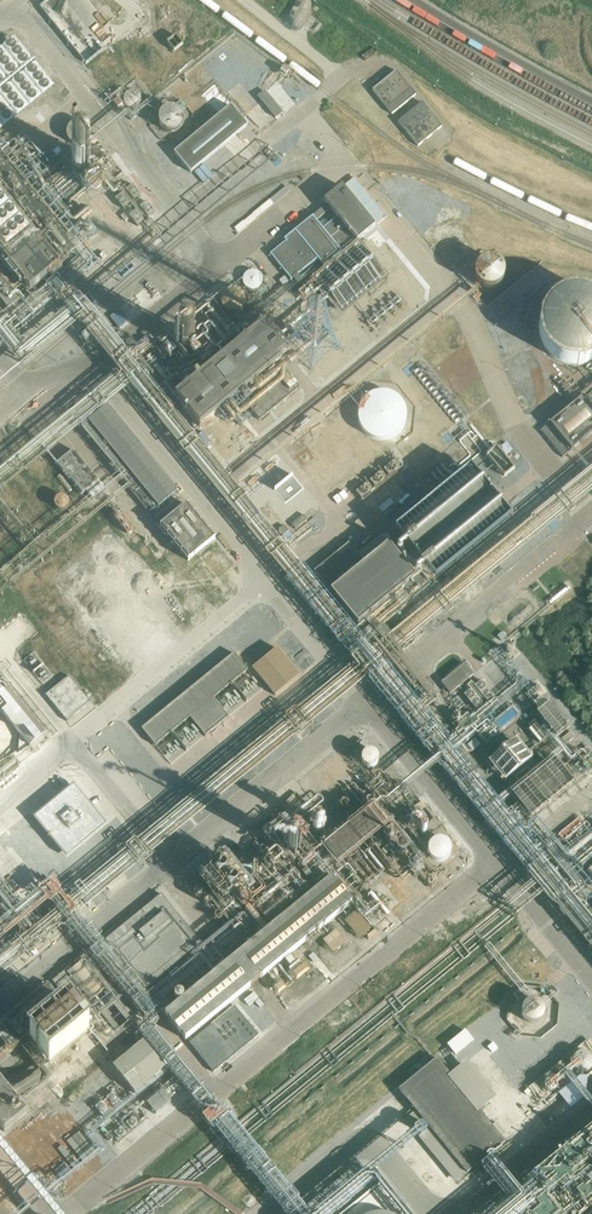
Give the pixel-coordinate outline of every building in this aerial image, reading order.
[(43,5),(89,62),(106,48),(67,0),(50,0),(43,5)] [(89,15),(79,0),(68,0),(81,20),(89,15)] [(177,49),(185,44),(179,36),(172,41),(177,49)] [(13,37),(0,48),(0,129),(53,86),(13,37)] [(372,91),(392,115),(416,96),(396,71),(372,91)] [(124,98),(134,110),(145,101),(135,89),(124,98)] [(264,92),(259,97),(276,118),(282,113),(264,92)] [(422,103),(398,123),(418,147),(442,128),(422,103)] [(231,106),(174,154),(191,174),(248,126),(231,106)] [(183,124),(183,122),(183,118),(182,116),(180,113),(176,111),(172,109),(167,110),(165,111),(163,113),(162,114),(160,117),(159,119),(159,121),(159,126),(161,129),(163,132),(166,133),(170,134),(174,134),(177,133),(179,131),(181,129),(182,127),(183,124)] [(88,134),(88,131),(88,127),(85,123),(82,120),(79,119),(77,118),(72,119),(70,120),(68,121),(66,123),(64,126),(64,128),(63,131),(64,135),(66,139),(70,142),(72,143),(75,143),(77,143),(80,143),(82,142),(84,140),(86,138),(87,136),(88,134)] [(341,133),(335,137),(344,149),(350,145),(341,133)] [(79,164),(82,176),(94,172),(90,160),(79,164)] [(401,177),(387,184),(394,197),(408,190),(401,177)] [(155,212),(132,184),(114,199),(137,227),(155,212)] [(270,255),(292,281),(318,260),(324,267),(342,252),(341,251),(355,239),(357,242),(375,227),(342,187),(324,202),(327,205),(284,240),(286,242),(270,255)] [(19,279),(26,287),(30,292),(60,268),(47,252),(28,229),(27,228),(19,218),(0,195),(0,256),(19,279)] [(323,288),(343,313),(386,279),(358,243),(316,279),(316,280),(298,294),(304,303),(323,288)] [(503,281),(503,278),(503,276),(502,273),(501,271),(499,268),(495,265),(492,264),(490,264),(487,264),(483,265),(478,267),(476,270),(475,272),(474,275),(474,278),(474,280),(474,283),(476,286),(477,288),(479,290),(482,291),(484,292),(487,293),(490,293),(493,292),(496,291),(499,289),(500,286),(502,284),(503,281)] [(259,281),(260,279),(259,275),(257,272),(254,270),(251,270),(248,270),(247,270),(244,272),(242,275),(241,279),(242,282),(243,285),(245,286),(247,287),(250,288),(253,288),(257,286),(259,283),(259,281)] [(19,279),(15,282),(22,290),(26,287),(19,279)] [(243,301),(243,298),(242,294),(241,292),(239,290),(236,288),(234,287),(231,286),(228,287),(226,288),(223,290),(221,292),(220,294),(219,298),(219,301),(220,303),(223,307),(226,309),(228,310),(231,310),(234,310),(236,309),(239,307),(241,305),(242,303),(243,301)] [(14,304),(23,299),(20,294),(11,299),(14,304)] [(591,298),(584,296),(579,295),(572,296),(565,297),(558,300),(554,303),(551,305),(547,311),(543,318),(541,324),(540,331),(541,339),(543,345),(546,352),(549,356),(554,361),(558,363),(561,365),(566,367),(570,368),(575,368),(582,368),(589,366),(591,365),(591,299),(591,298)] [(72,313),(62,321),(70,330),(80,321),(72,313)] [(295,392),(297,391),(299,388),(297,385),(278,363),(281,360),(289,355),(290,353),(266,324),(194,382),(188,388),(175,398),(183,408),(192,419),(199,427),(199,428),(208,420),(219,412),(226,406),(231,402),(245,390),(253,400),(247,405),(260,421),(261,420),(269,413),(273,410),(290,396),(295,392)] [(329,339),(333,351),(342,349),(338,336),(329,339)] [(404,420),(405,415),(404,410),(403,406),(400,402),(398,399),(395,396),(391,394),(387,393),(383,392),(379,392),(374,393),(369,396),(366,398),(363,401),(361,405),(359,410),(358,415),(359,420),(360,424),(363,429),(366,432),(370,435),(374,437),(378,438),(381,438),(385,438),(389,437),(393,435),(397,432),(401,428),(403,424),(404,420)] [(543,429),(564,456),(591,435),(591,403),(586,396),(543,429)] [(81,429),(151,515),(177,493),(107,408),(81,429)] [(351,465),(351,460),(351,456),(350,451),(347,447),(345,444),(342,442),(338,439),(334,438),(329,437),(325,438),(320,439),(316,441),(313,443),(310,446),(307,450),(306,455),(305,460),(306,465),(307,470),(310,474),(312,477),(317,481),(321,483),(325,483),(328,484),(331,483),(336,482),(340,481),(344,477),(348,473),(350,470),(351,465)] [(507,457),(516,447),(507,439),(489,458),(508,475),(516,466),(507,457)] [(86,492),(93,501),(106,490),(99,482),(99,481),(98,482),(92,475),(93,474),(92,473),(91,474),(86,468),(87,467),(86,466),(86,467),(80,460),(81,459),(80,459),(79,459),(73,452),(74,452),(74,451),(57,465),(57,466),(58,465),(64,472),(63,473),(64,473),(70,480),(69,480),(70,481),(71,480),(76,487),(75,487),(76,488),(76,487),(82,495),(81,495),(82,496),(86,492)] [(519,452),(514,456),(520,465),(526,461),(519,452)] [(406,465),(397,455),(354,490),(362,501),(406,465)] [(417,558),(433,577),(431,578),(432,579),(435,577),(436,577),(437,576),(457,559),(461,556),(461,555),(481,539),(486,535),(506,519),(511,515),(510,514),(508,515),(502,508),(492,496),(489,492),(488,492),(477,478),(473,473),(475,472),(475,471),(474,470),(473,470),(469,474),(449,490),(444,494),(424,510),(420,514),(400,531),(400,530),(397,533),(395,534),(396,536),(398,534),(407,545),(413,553),(417,558)] [(399,474),(371,499),(384,514),(413,489),(399,474)] [(55,499),(55,503),(57,507),(61,509),(65,508),(68,506),(69,503),(69,499),(68,496),(65,495),(61,494),(57,496),(55,499)] [(305,511),(310,518),(321,511),(315,504),(305,511)] [(188,562),(215,540),(215,539),(214,540),(207,532),(208,531),(207,532),(200,524),(201,523),(201,522),(200,523),(194,515),(195,514),(194,514),(193,515),(187,507),(188,506),(187,505),(160,527),(161,528),(162,527),(168,535),(167,536),(168,536),(169,536),(175,543),(174,544),(175,545),(175,544),(182,552),(181,553),(182,553),(183,553),(189,560),(188,561),(188,562)] [(381,537),(358,556),(358,555),(349,544),(347,542),(333,553),(335,555),(315,572),(322,582),(320,584),(323,587),(328,593),(330,591),(331,592),(330,593),(332,594),(332,595),(341,606),(358,626),(416,579),(410,572),(420,564),(412,553),(411,552),(408,549),(408,550),(407,550),(398,557),(381,537)] [(1,623),(4,622),(7,620),(9,616),(8,612),(5,609),(0,608),(0,609),(0,622),(1,623)] [(339,626),(340,619),(332,618),(331,625),(339,626)] [(275,696),(297,679),(300,676),(299,676),(297,673),(277,649),(253,669),(266,685),(275,696)] [(312,670),(319,663),(309,653),(302,660),(312,670)] [(234,654),(142,730),(156,746),(171,734),(190,718),(206,737),(229,718),(213,699),(232,684),(248,671),(234,654)] [(467,661),(443,680),(452,691),(476,673),(467,661)] [(45,696),(67,722),(91,703),(69,676),(45,696)] [(483,679),(478,684),(475,681),(463,693),(481,710),(498,693),(483,679)] [(18,753),(30,752),(30,747),(46,735),(8,689),(0,695),(0,712),(19,734),(18,753)] [(491,761),(534,817),(579,783),(561,759),(571,751),(560,736),(573,727),(552,700),(537,712),(543,720),(530,729),(542,745),(554,737),(562,748),(542,763),(522,738),(491,761)] [(514,708),(498,722),(504,729),(520,714),(514,708)] [(384,753),(368,751),(366,766),(382,768),(384,753)] [(406,781),(416,778),(413,766),(403,769),(406,781)] [(97,822),(98,822),(92,815),(91,815),(90,813),(80,801),(81,800),(75,793),(74,794),(73,793),(71,795),(70,794),(63,800),(64,800),(62,802),(52,810),(51,810),(42,817),(43,818),(42,819),(44,821),(43,821),(48,828),(49,828),(51,830),(50,830),(66,849),(67,849),(68,850),(70,848),(70,849),(77,843),(77,842),(79,841),(98,825),(99,824),(97,822)] [(565,839),(587,822),(582,817),(561,833),(565,839)] [(458,858),(459,856),(458,853),(458,850),(456,847),(455,846),(452,843),(450,842),(445,841),(442,841),(439,841),(436,843),(434,845),(431,847),(430,850),(429,855),(429,858),(430,861),(433,865),(437,869),(440,870),(443,870),(446,870),(448,870),(451,868),(454,867),(456,864),(457,861),(458,858)] [(39,878),(12,847),(0,857),(0,869),(21,893),(39,878)] [(303,958),(300,961),(293,952),(342,912),(348,919),(345,921),(342,918),(340,920),(344,925),(346,923),(360,940),(371,930),(357,912),(355,914),(349,907),(352,905),(331,879),(165,1015),(186,1040),(268,973),(276,984),(273,987),(280,994),(287,989),(282,983),(280,984),(279,982),(278,983),(269,972),(280,963),(287,972),(283,976),(289,984),(310,967),(303,958)] [(146,991),(202,945),(161,895),(106,940),(146,991)] [(350,942),(341,928),(326,938),(335,952),(350,942)] [(532,1024),(537,1023),(541,1021),(544,1016),(544,1011),(543,1006),(539,1003),(534,1001),(528,1002),(523,1006),(521,1011),(522,1016),(524,1020),(528,1023),(532,1024)] [(83,1008),(35,1038),(57,1073),(85,1057),(84,1055),(94,1049),(97,1055),(106,1049),(101,1040),(112,1033),(94,1004),(85,1010),(83,1008)] [(234,1007),(189,1044),(213,1073),(228,1061),(246,1047),(259,1036),(234,1007)] [(119,1008),(112,1015),(118,1022),(126,1015),(119,1008)] [(468,1028),(448,1043),(457,1055),(477,1039),(468,1028)] [(148,1040),(116,1065),(138,1094),(171,1069),(148,1040)] [(575,1070),(579,1073),(584,1074),(588,1072),(591,1069),(591,1068),(591,1059),(590,1056),(587,1054),(583,1053),(578,1054),(575,1057),(573,1061),(573,1066),(575,1070)] [(440,1056),(401,1089),(447,1145),(436,1154),(441,1160),(434,1166),(443,1177),(449,1172),(458,1184),(508,1142),(482,1111),(501,1096),(470,1059),(454,1073),(440,1056)] [(35,1113),(5,1077),(0,1082),(0,1119),(12,1133),(35,1113)] [(545,1084),(545,1088),(547,1091),(550,1092),(554,1091),(556,1088),(556,1084),(554,1081),(550,1080),(547,1081),(545,1084)] [(165,1089),(148,1102),(157,1114),(174,1101),(165,1089)] [(216,1128),(226,1118),(217,1108),(207,1118),(216,1128)]
